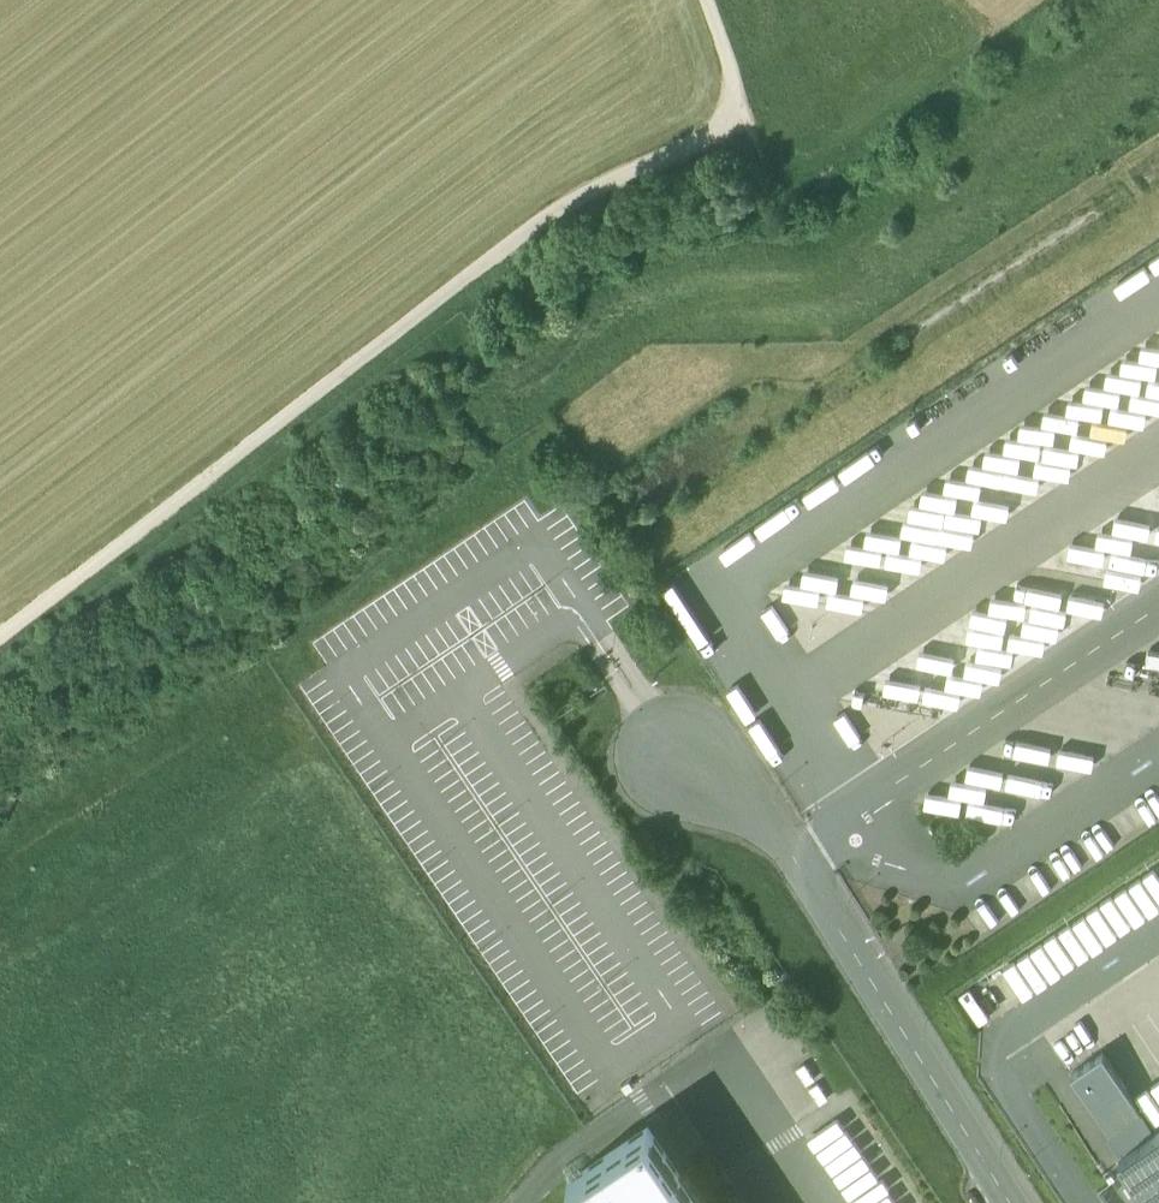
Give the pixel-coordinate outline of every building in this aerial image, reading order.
[(1019,995),(1158,898),(1158,870),(1149,856),(997,963),(1019,995)] [(1141,1106),(1104,1049),(1072,1070),(1110,1127),(1141,1106)] [(1110,1127),(1107,1129),(1120,1148),(1156,1125),(1143,1105),(1141,1106),(1110,1127)] [(1120,1148),(1157,1202),(1158,1202),(1158,1122),(1156,1125),(1120,1148)] [(649,1125),(568,1179),(585,1202),(701,1202),(649,1125)] [(1131,1174),(1118,1183),(1131,1202),(1151,1202),(1131,1174)]
